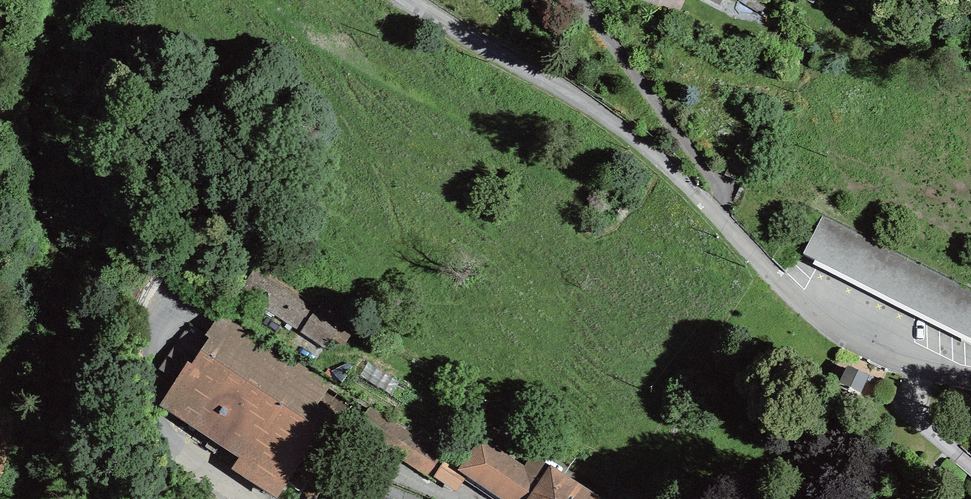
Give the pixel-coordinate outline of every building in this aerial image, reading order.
[(970,334),(970,280),(824,212),(803,256),(970,334)] [(355,333),(254,268),(238,292),(327,349),(333,339),(345,347),(355,333)] [(333,385),(220,313),(206,335),(209,337),(192,364),(187,361),(159,405),(239,456),(231,469),(278,498),(322,429),(309,421),(333,385)] [(449,451),(371,405),(355,432),(432,479),(433,477),(443,460),(449,451)] [(502,498),(527,498),(550,465),(532,454),(524,466),(479,437),(458,470),(466,475),(502,498)] [(456,491),(466,475),(458,470),(443,460),(433,477),(456,491)] [(550,465),(527,498),(567,498),(578,482),(550,465)] [(578,482),(567,498),(603,498),(578,482)]
